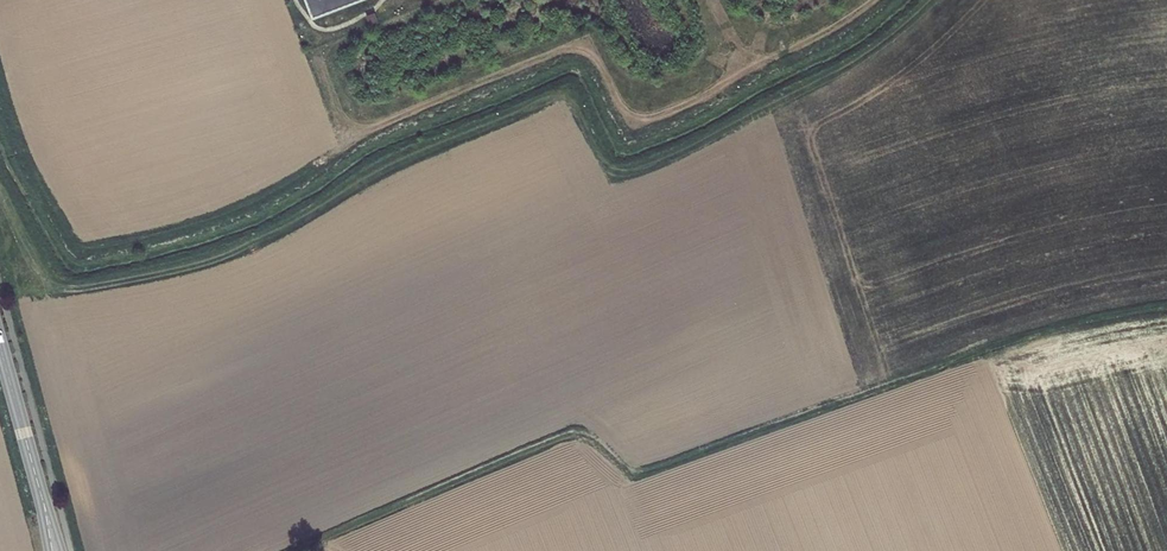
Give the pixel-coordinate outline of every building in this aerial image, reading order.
[(314,19),(365,0),(306,0),(314,19)]
